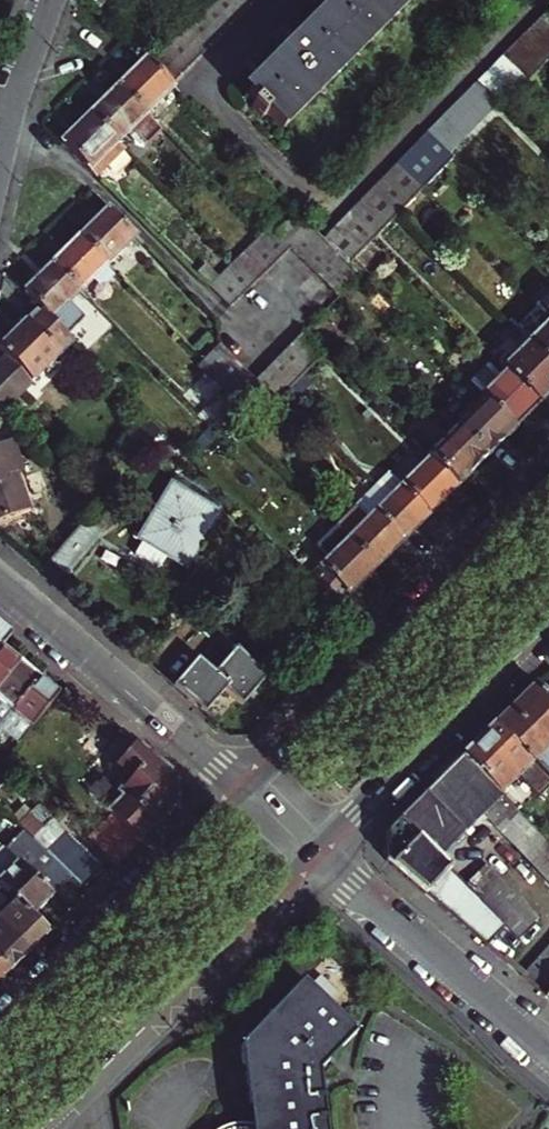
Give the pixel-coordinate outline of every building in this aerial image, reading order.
[(231,0),(212,0),(210,3),(232,24),(244,13),(231,0)] [(244,13),(256,1),(255,0),(231,0),(244,13)] [(410,0),(339,0),(248,92),(257,101),(252,106),(263,117),(268,112),(284,127),(410,0)] [(210,3),(198,14),(220,36),(232,24),(210,3)] [(537,19),(548,31),(548,7),(537,19)] [(220,36),(198,14),(187,26),(209,48),(220,36)] [(537,19),(525,32),(548,57),(548,31),(537,19)] [(187,26),(175,39),(196,60),(209,48),(187,26)] [(525,32),(514,44),(539,69),(548,58),(548,57),(525,32)] [(175,39),(163,50),(185,72),(196,60),(175,39)] [(526,81),(539,69),(514,44),(502,56),(526,81)] [(163,50),(151,62),(173,84),(185,72),(163,50)] [(490,69),(514,93),(526,81),(502,56),(490,69)] [(151,62),(147,58),(118,86),(147,114),(175,86),(173,84),(151,62)] [(501,107),(514,93),(490,69),(476,82),(501,107)] [(476,82),(429,132),(454,157),(501,107),(476,82)] [(147,114),(118,86),(91,113),(118,142),(132,129),(146,143),(161,129),(147,114)] [(118,142),(91,113),(62,141),(97,177),(125,149),(118,142)] [(429,132),(398,163),(423,188),(454,157),(429,132)] [(423,188),(398,163),(386,176),(411,200),(423,188)] [(399,212),(411,200),(386,176),(374,188),(399,212)] [(398,213),(399,212),(374,188),(362,200),(387,224),(398,213)] [(362,200),(350,212),(375,236),(387,224),(362,200)] [(79,237),(107,265),(136,236),(108,207),(79,237)] [(350,212),(338,225),(362,249),(374,237),(375,236),(350,212)] [(290,221),(277,234),(291,248),(304,235),(290,221)] [(362,249),(338,225),(324,238),(336,250),(348,262),(349,263),(362,249)] [(312,226),(304,235),(291,248),(303,260),(324,238),(312,226)] [(291,248),(277,234),(270,227),(259,238),(280,259),(291,248)] [(79,237),(51,263),(80,291),(107,265),(79,237)] [(268,271),(280,259),(259,238),(247,250),(268,271)] [(303,260),(314,271),(336,250),(324,238),(303,260)] [(256,283),(268,271),(247,250),(236,261),(235,261),(256,283)] [(336,250),(314,271),(326,283),(348,262),(336,250)] [(223,273),(244,295),(256,283),(235,261),(223,273)] [(348,262),(326,283),(338,296),(360,274),(349,263),(348,262)] [(23,292),(39,308),(67,337),(81,322),(65,306),(80,291),(51,263),(23,292)] [(232,307),(244,295),(223,273),(210,286),(232,307)] [(547,312),(548,315),(548,292),(538,303),(547,312)] [(39,308),(0,346),(9,355),(33,380),(72,342),(67,337),(39,308)] [(548,365),(548,315),(547,312),(522,337),(522,338),(527,343),(548,365)] [(312,366),(325,354),(303,331),(291,344),(312,366)] [(522,338),(507,353),(512,358),(527,343),(522,338)] [(506,370),(541,405),(548,396),(548,365),(527,343),(512,358),(507,353),(498,362),(506,370)] [(291,344),(279,355),(301,377),(312,366),(291,344)] [(199,366),(211,377),(232,356),(220,345),(199,366)] [(4,409),(33,380),(9,355),(0,364),(0,406),(4,409)] [(279,355),(267,367),(289,389),(301,377),(279,355)] [(232,356),(211,377),(223,389),(244,368),(232,356)] [(289,389),(267,367),(255,379),(277,400),(289,389)] [(244,368),(223,389),(235,401),(255,379),(244,368)] [(484,399),(515,430),(541,405),(506,370),(480,395),(484,399)] [(456,426),(487,458),(515,430),(484,399),(456,426)] [(456,426),(427,455),(430,458),(459,487),(487,458),(456,426)] [(0,441),(0,518),(30,508),(18,470),(25,468),(15,436),(0,441)] [(390,498),(418,527),(459,487),(430,458),(390,498)] [(418,527),(390,498),(377,486),(337,527),(377,568),(418,527)] [(177,488),(146,538),(169,552),(166,557),(188,570),(198,553),(193,550),(217,512),(177,488)] [(69,569),(101,533),(85,519),(51,559),(70,575),(72,572),(69,569)] [(331,558),(310,579),(338,607),(377,568),(337,527),(318,545),(331,558)] [(166,557),(169,552),(146,538),(137,553),(160,567),(166,557)] [(1,645),(10,633),(0,624),(0,646),(1,645)] [(0,646),(0,685),(19,661),(1,645),(0,646)] [(241,706),(266,678),(238,648),(216,673),(215,673),(229,685),(224,691),(241,706)] [(215,673),(199,658),(173,686),(204,714),(224,691),(229,685),(215,673)] [(11,711),(39,677),(19,661),(0,685),(0,705),(2,703),(11,711)] [(11,711),(0,725),(0,749),(7,755),(58,692),(39,677),(11,711)] [(543,687),(541,688),(536,681),(496,721),(542,767),(548,774),(548,693),(543,687)] [(464,752),(501,791),(506,786),(522,771),(529,779),(530,778),(538,786),(548,775),(548,774),(542,767),(496,721),(464,752)] [(176,776),(136,742),(116,766),(131,780),(119,791),(124,796),(109,810),(139,841),(177,803),(176,776)] [(509,798),(501,791),(464,752),(431,785),(470,824),(482,812),(546,876),(548,872),(548,840),(509,798)] [(521,802),(538,786),(530,778),(529,779),(522,771),(506,786),(521,802)] [(470,824),(431,785),(400,816),(439,856),(470,824)] [(17,824),(27,834),(71,877),(79,886),(99,866),(37,804),(17,824)] [(439,856),(400,816),(386,830),(387,858),(488,945),(506,923),(463,880),(439,856)] [(27,834),(4,856),(0,851),(0,885),(21,906),(32,917),(71,877),(27,834)] [(542,916),(485,858),(463,880),(506,923),(521,938),(542,916)] [(32,917),(21,906),(0,885),(0,925),(28,953),(47,933),(32,917)] [(8,972),(28,953),(0,925),(0,964),(8,972)] [(525,976),(547,995),(548,992),(548,948),(525,976)] [(8,972),(0,964),(0,981),(8,972)] [(315,1070),(351,1029),(296,980),(241,1043),(251,1123),(241,1122),(231,1124),(222,1128),(322,1128),(315,1070)]
